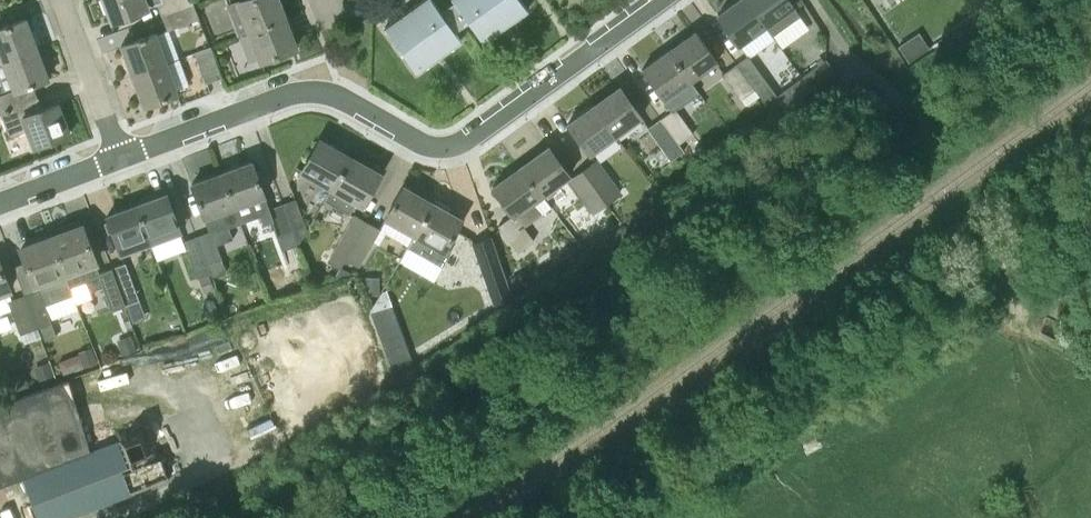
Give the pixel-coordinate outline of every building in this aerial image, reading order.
[(193,3),(193,0),(105,0),(112,20),(157,3),(162,14),(193,3)] [(285,18),(278,0),(245,0),(227,7),(238,36),(250,31),(285,18)] [(451,11),(444,16),(432,0),(422,0),(384,27),(417,72),(462,40),(455,30),(461,26),(451,11)] [(521,0),(453,0),(458,6),(451,11),(461,26),(468,21),(483,42),(528,10),(521,0)] [(765,24),(748,0),(738,0),(718,15),(739,43),(765,24)] [(792,5),(789,0),(748,0),(765,24),(766,24),(774,35),(800,16),(792,5)] [(193,3),(162,14),(167,30),(200,19),(193,3)] [(37,48),(26,18),(0,27),(0,52),(3,61),(37,48)] [(261,60),(263,60),(296,47),(285,18),(250,31),(261,60)] [(669,50),(691,80),(718,61),(696,31),(669,50)] [(132,74),(166,63),(155,32),(121,45),(132,74)] [(211,45),(195,52),(206,82),(222,76),(211,45)] [(0,94),(0,110),(32,99),(27,87),(48,78),(37,48),(3,61),(14,89),(0,94)] [(664,100),(691,80),(669,50),(642,70),(664,100)] [(775,117),(787,108),(777,95),(766,80),(755,65),(748,55),(735,64),(755,89),(775,117)] [(813,90),(837,73),(826,59),(802,75),(803,76),(813,90)] [(144,106),(177,93),(166,63),(132,74),(144,106)] [(740,99),(755,89),(735,64),(722,74),(740,99)] [(796,101),(813,90),(803,76),(786,88),(796,101)] [(593,105),(614,136),(641,116),(619,86),(593,105)] [(58,103),(37,111),(32,99),(0,110),(0,112),(10,137),(28,131),(34,147),(69,134),(58,103)] [(590,154),(614,136),(593,105),(568,124),(590,154)] [(693,133),(682,117),(675,108),(661,118),(679,144),(680,143),(693,133)] [(684,151),(679,144),(661,118),(647,128),(671,160),(684,151)] [(332,187),(350,156),(320,139),(302,170),(332,187)] [(542,195),(570,175),(549,146),(520,167),(542,195)] [(362,204),(380,173),(350,156),(332,187),(325,200),(350,214),(357,201),(362,204)] [(619,193),(605,172),(596,160),(583,170),(606,202),(619,193)] [(252,161),(222,173),(241,223),(260,215),(264,224),(273,221),(279,236),(277,237),(282,251),(298,245),(283,203),(270,208),(265,195),(252,161)] [(542,195),(520,167),(493,187),(513,214),(498,226),(518,252),(534,240),(524,226),(541,214),(532,202),(542,195)] [(594,211),(606,202),(583,170),(570,179),(594,211)] [(213,233),(241,223),(222,173),(192,184),(204,217),(209,231),(196,236),(208,264),(222,259),(213,233)] [(403,186),(382,225),(379,229),(373,241),(380,244),(386,233),(408,245),(410,242),(415,234),(432,203),(403,186)] [(137,205),(151,243),(181,232),(166,194),(137,205)] [(296,198),(283,203),(298,245),(307,230),(296,198)] [(446,248),(462,219),(432,203),(415,234),(410,242),(408,245),(408,246),(443,267),(451,251),(446,248)] [(121,255),(151,243),(137,205),(107,216),(121,255)] [(346,258),(367,222),(355,215),(328,262),(340,269),(346,258)] [(359,265),(365,255),(373,241),(379,229),(367,222),(346,258),(359,265)] [(82,226),(52,237),(65,274),(65,273),(71,287),(77,303),(92,297),(90,291),(103,286),(112,310),(125,306),(111,268),(99,272),(82,226)] [(211,273),(208,264),(196,236),(183,241),(197,278),(198,278),(209,274),(211,273)] [(26,262),(14,266),(25,295),(37,328),(40,327),(45,339),(56,335),(52,323),(50,319),(79,309),(77,303),(71,287),(65,273),(65,274),(52,237),(21,248),(26,262)] [(472,245),(494,307),(514,300),(492,238),(472,245)] [(211,273),(213,277),(227,272),(222,259),(208,264),(209,268),(211,273)] [(111,268),(125,306),(126,305),(137,301),(140,300),(126,263),(111,268)] [(11,309),(8,301),(13,300),(9,291),(0,267),(0,313),(11,309)] [(526,288),(518,273),(509,278),(518,293),(526,288)] [(209,274),(198,278),(204,292),(214,288),(209,274)] [(381,295),(380,276),(364,276),(365,295),(381,295)] [(383,291),(381,295),(370,312),(370,313),(392,305),(386,289),(383,291)] [(13,300),(8,301),(11,309),(21,334),(24,343),(41,337),(37,328),(25,295),(13,300)] [(137,301),(126,305),(132,322),(143,317),(137,301)] [(116,339),(122,356),(136,351),(130,334),(116,339)] [(415,369),(404,336),(381,344),(383,349),(393,377),(415,369)] [(77,351),(83,365),(97,360),(92,345),(77,351)] [(33,367),(39,382),(54,376),(48,361),(33,367)] [(0,404),(0,486),(23,476),(39,517),(67,517),(164,480),(155,455),(146,431),(116,442),(90,451),(68,379),(0,404)]
